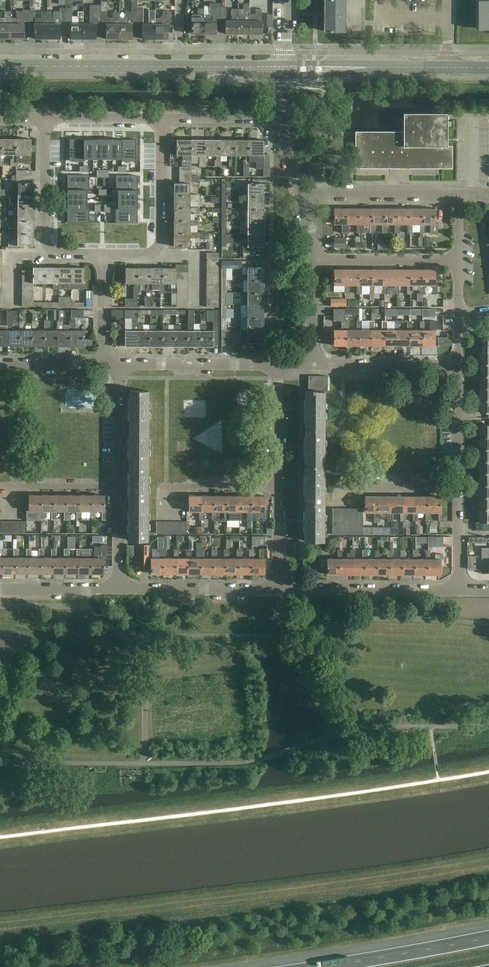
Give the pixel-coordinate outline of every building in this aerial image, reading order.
[(344,0),(324,0),(324,31),(344,31),(344,0)] [(483,1),(477,1),(476,28),(488,28),(488,0),(483,0),(483,1)] [(101,24),(107,24),(106,39),(119,39),(119,17),(120,17),(120,12),(113,12),(113,18),(107,18),(107,11),(107,1),(101,1),(101,24)] [(119,17),(119,39),(132,39),(132,24),(132,21),(137,21),(137,1),(131,2),(131,12),(126,12),(126,17),(120,17),(119,17)] [(83,24),(83,39),(96,39),(96,24),(101,24),(101,5),(90,5),(90,24),(83,24)] [(12,23),(11,39),(24,39),(24,21),(29,21),(29,10),(29,6),(24,6),(24,11),(18,11),(18,17),(12,17),(12,18),(12,23)] [(215,18),(221,18),(221,6),(216,6),(216,9),(210,9),(210,15),(210,21),(204,21),(204,34),(217,34),(217,21),(215,21),(215,18)] [(48,16),(48,18),(48,23),(47,23),(47,39),(60,39),(60,21),(65,21),(65,8),(60,8),(60,12),(54,12),(54,16),(48,16)] [(198,9),(198,15),(192,15),(192,21),(204,21),(204,9),(198,9)] [(238,34),(238,15),(238,9),(232,9),(232,21),(226,21),(226,34),(238,34)] [(244,15),(238,15),(238,34),(250,34),(250,21),(250,9),(244,9),(244,15)] [(262,34),(262,15),(262,9),(256,9),(256,21),(250,21),(250,34),(262,34)] [(155,18),(155,39),(167,39),(168,25),(171,21),(171,11),(163,11),(163,15),(160,18),(155,18)] [(155,18),(155,12),(149,12),(149,24),(142,24),(142,39),(155,39),(155,18)] [(192,34),(204,34),(204,21),(192,21),(192,34)] [(12,23),(0,23),(0,38),(11,39),(12,23)] [(35,39),(47,39),(47,23),(35,23),(35,39)] [(83,39),(83,24),(77,24),(71,24),(71,39),(83,39)] [(355,131),(355,132),(355,168),(356,168),(356,166),(442,166),(442,168),(452,168),(452,146),(451,146),(448,146),(448,113),(404,113),(404,131),(355,131)] [(16,166),(16,162),(16,139),(2,139),(2,155),(12,155),(12,159),(10,159),(10,166),(16,166)] [(31,139),(16,139),(16,162),(24,163),(24,164),(31,164),(31,151),(31,145),(31,139)] [(70,139),(70,161),(84,161),(84,159),(84,139),(70,139)] [(84,139),(84,159),(94,159),(94,139),(84,139)] [(94,139),(94,159),(103,159),(103,140),(94,139)] [(191,172),(191,155),(191,139),(177,139),(177,155),(183,155),(183,159),(182,159),(182,164),(186,164),(186,167),(179,167),(179,172),(191,172)] [(206,155),(206,139),(191,139),(191,155),(200,155),(200,167),(206,167),(206,155)] [(220,156),(220,139),(206,139),(206,155),(216,155),(216,160),(215,160),(215,166),(220,166),(220,156)] [(220,139),(220,156),(231,156),(231,160),(229,160),(229,167),(235,167),(235,156),(235,139),(220,139)] [(250,162),(250,156),(250,140),(235,139),(235,156),(245,156),(245,160),(243,160),(243,167),(250,167),(250,162)] [(103,140),(103,159),(113,159),(113,140),(103,140)] [(113,140),(113,159),(122,159),(123,140),(113,140)] [(122,159),(122,161),(136,161),(137,140),(123,140),(122,159)] [(264,140),(250,140),(250,156),(250,162),(257,162),(257,169),(264,169),(264,156),(264,140)] [(200,175),(191,175),(191,172),(179,172),(179,183),(189,183),(189,182),(200,182),(200,175)] [(68,176),(68,190),(87,190),(87,191),(89,191),(89,176),(68,176)] [(117,176),(117,191),(119,191),(119,190),(138,191),(138,177),(117,176)] [(10,197),(18,197),(18,195),(34,195),(34,182),(32,182),(32,183),(18,183),(16,183),(13,183),(13,191),(8,191),(8,197),(10,197)] [(189,183),(179,183),(174,183),(174,195),(189,195),(190,195),(190,187),(193,187),(193,188),(200,188),(200,182),(189,182),(189,183)] [(248,196),(264,196),(264,184),(248,183),(248,196)] [(68,190),(68,200),(87,200),(87,191),(87,190),(68,190)] [(119,191),(119,200),(138,200),(138,191),(119,190),(119,191)] [(8,209),(17,209),(19,209),(18,207),(34,207),(34,195),(18,195),(18,197),(10,197),(10,204),(8,204),(8,209)] [(189,195),(174,195),(174,208),(189,208),(189,207),(190,207),(190,199),(193,199),(193,200),(199,200),(199,195),(190,195),(189,195)] [(248,196),(248,208),(264,209),(264,196),(248,196)] [(68,200),(68,209),(87,210),(87,209),(87,200),(68,200)] [(119,209),(119,210),(138,210),(138,200),(119,200),(119,209)] [(19,220),(34,220),(34,207),(18,207),(19,209),(17,209),(17,217),(14,217),(14,216),(8,216),(8,222),(17,222),(19,222),(19,220)] [(189,208),(174,208),(174,221),(189,221),(189,220),(190,220),(190,212),(193,212),(193,213),(200,213),(200,207),(190,207),(189,207),(189,208)] [(248,221),(264,221),(264,209),(248,208),(248,221)] [(349,233),(349,224),(347,224),(347,208),(334,208),(334,224),(344,224),(344,233),(349,233)] [(362,233),(362,224),(359,224),(359,208),(347,208),(347,224),(349,224),(357,224),(357,233),(362,233)] [(372,208),(359,208),(359,224),(362,224),(370,224),(370,233),(375,233),(375,224),(372,224),(372,208)] [(387,233),(387,224),(385,224),(385,208),(372,208),(372,224),(375,224),(382,224),(382,233),(387,233)] [(400,233),(400,224),(398,224),(398,208),(385,208),(385,224),(387,224),(395,224),(395,233),(400,233)] [(412,233),(412,224),(410,224),(410,208),(398,208),(398,224),(400,224),(407,224),(407,233),(412,233)] [(425,233),(425,224),(423,224),(423,208),(410,208),(410,224),(412,224),(420,224),(420,233),(422,233),(425,233)] [(436,208),(423,208),(423,224),(425,224),(432,224),(433,233),(438,233),(438,223),(436,223),(436,208)] [(68,209),(68,223),(89,224),(89,209),(87,209),(87,210),(68,209)] [(117,209),(117,224),(138,224),(138,210),(119,210),(119,209),(117,209)] [(19,222),(17,222),(17,230),(14,230),(14,229),(8,229),(8,234),(17,234),(18,234),(18,233),(34,233),(34,220),(19,220),(19,222)] [(189,221),(174,221),(174,233),(189,233),(189,232),(190,232),(190,224),(193,224),(193,226),(199,226),(199,220),(190,220),(189,220),(189,221)] [(248,221),(248,233),(264,234),(264,221),(248,221)] [(199,232),(190,232),(189,232),(189,233),(174,233),(174,246),(190,246),(190,237),(193,237),(193,238),(199,238),(199,232)] [(18,234),(17,234),(17,242),(14,242),(14,241),(8,241),(8,247),(18,247),(18,246),(34,246),(34,233),(18,233),(18,234)] [(264,247),(264,234),(248,233),(248,242),(243,242),(243,253),(255,253),(255,247),(264,247)] [(346,238),(334,238),(334,247),(346,247),(346,238)] [(226,279),(226,268),(242,268),(242,261),(222,261),(222,279),(226,279)] [(33,277),(33,283),(42,283),(42,287),(46,287),(46,283),(46,267),(33,267),(33,270),(33,277)] [(58,267),(46,267),(46,283),(53,283),(53,289),(58,289),(58,267)] [(71,267),(58,267),(58,289),(71,289),(71,267)] [(84,267),(71,267),(71,289),(84,289),(84,283),(84,267)] [(138,282),(138,267),(125,267),(125,284),(135,284),(135,287),(134,287),(134,293),(139,293),(139,284),(139,282),(138,282)] [(151,282),(151,268),(138,267),(138,282),(139,282),(139,284),(148,284),(148,287),(146,287),(146,293),(152,293),(152,288),(152,284),(152,282),(151,282)] [(247,279),(264,279),(264,275),(266,275),(266,267),(264,267),(246,267),(246,274),(241,274),(241,279),(247,279)] [(163,282),(163,268),(151,268),(151,282),(152,282),(152,284),(152,288),(159,289),(159,293),(165,293),(165,284),(165,282),(163,282)] [(175,271),(176,271),(176,268),(163,268),(163,282),(165,282),(165,284),(172,284),(172,287),(171,287),(171,293),(177,293),(177,289),(177,283),(177,282),(175,282),(175,277),(175,271)] [(349,294),(349,285),(347,285),(347,269),(334,269),(334,285),(344,285),(344,294),(349,294)] [(362,294),(362,284),(359,284),(359,269),(347,269),(347,285),(349,285),(357,285),(357,294),(362,294)] [(372,269),(359,269),(359,284),(362,284),(369,285),(369,294),(374,294),(374,285),(372,285),(372,269)] [(387,294),(387,285),(385,285),(385,269),(372,269),(372,285),(374,285),(382,285),(382,294),(387,294)] [(400,294),(400,285),(397,285),(397,269),(385,269),(385,285),(387,285),(394,285),(394,294),(400,294)] [(410,269),(397,269),(397,285),(400,285),(407,285),(407,294),(412,294),(412,290),(412,285),(410,285),(410,269)] [(425,294),(425,284),(422,284),(422,269),(410,269),(410,285),(412,285),(412,290),(420,290),(420,294),(425,294)] [(422,284),(425,284),(432,284),(432,294),(438,294),(438,284),(435,284),(435,269),(422,269),(422,284)] [(247,279),(247,292),(264,292),(264,279),(247,279)] [(264,292),(247,292),(247,304),(264,304),(264,292)] [(125,298),(125,307),(138,307),(138,298),(134,298),(125,298)] [(241,304),(241,317),(264,317),(264,304),(247,304),(241,304)] [(57,321),(57,330),(58,330),(58,346),(71,346),(71,330),(69,330),(62,330),(62,326),(63,326),(63,321),(65,321),(65,309),(59,309),(59,321),(57,321)] [(84,309),(71,309),(71,321),(69,321),(69,330),(71,330),(71,346),(84,346),(84,330),(74,330),(74,326),(75,326),(75,317),(84,317),(84,309)] [(422,309),(422,317),(435,317),(435,309),(422,309)] [(7,329),(8,329),(8,346),(20,346),(20,329),(12,329),(12,327),(13,327),(13,321),(17,321),(17,310),(7,310),(7,325),(7,329)] [(125,310),(125,314),(125,346),(138,346),(138,330),(138,324),(138,314),(138,310),(125,310)] [(194,330),(194,310),(188,310),(188,314),(188,330),(188,346),(200,346),(200,330),(194,330)] [(214,342),(219,342),(219,310),(213,310),(213,330),(206,330),(206,324),(200,324),(200,330),(200,346),(214,346),(214,342)] [(344,330),(334,330),(333,345),(347,345),(347,329),(349,329),(349,320),(345,320),(345,313),(334,313),(334,321),(344,321),(344,330)] [(241,330),(247,330),(264,330),(264,317),(241,317),(241,330)] [(8,346),(8,329),(7,329),(7,325),(0,325),(0,321),(0,320),(0,346),(8,346)] [(347,329),(347,345),(359,345),(359,329),(362,329),(362,320),(357,320),(357,329),(349,329),(347,329)] [(20,321),(20,329),(20,346),(33,346),(33,330),(32,330),(24,330),(24,327),(25,327),(25,321),(20,321)] [(32,321),(32,330),(33,330),(33,346),(46,346),(46,329),(45,329),(37,329),(37,327),(38,327),(38,321),(32,321)] [(58,330),(57,330),(49,330),(49,327),(50,327),(50,321),(45,321),(45,329),(46,329),(46,346),(58,346),(58,330)] [(359,329),(359,345),(372,345),(372,329),(374,329),(374,321),(369,321),(369,329),(362,329),(359,329)] [(372,329),(372,345),(385,345),(385,330),(387,330),(387,321),(382,321),(382,329),(374,329),(372,329)] [(385,330),(385,345),(397,345),(397,330),(400,330),(400,321),(394,321),(394,330),(387,330),(385,330)] [(397,330),(397,345),(410,345),(410,329),(412,329),(412,321),(407,321),(407,330),(400,330),(397,330)] [(410,329),(410,345),(422,345),(422,329),(425,329),(425,321),(420,321),(420,330),(412,329),(410,329)] [(422,329),(422,345),(435,346),(435,331),(438,331),(438,321),(432,321),(432,329),(425,329),(422,329)] [(150,330),(143,330),(143,324),(138,324),(138,330),(138,346),(150,346),(150,330)] [(163,330),(156,330),(156,324),(150,324),(150,330),(150,346),(163,346),(163,330)] [(175,346),(175,330),(169,330),(169,324),(163,324),(163,330),(163,346),(175,346)] [(176,330),(175,330),(175,346),(188,346),(188,330),(181,330),(181,324),(176,324),(176,330)] [(264,343),(264,330),(247,330),(241,330),(240,330),(240,343),(264,343)] [(322,391),(324,391),(328,391),(328,377),(328,376),(309,376),(308,391),(322,391)] [(129,409),(148,409),(148,390),(129,390),(129,409)] [(324,410),(324,391),(322,391),(308,391),(305,391),(305,410),(324,410)] [(148,428),(148,409),(129,409),(129,428),(148,428)] [(324,429),(324,410),(305,410),(305,429),(324,429)] [(148,446),(148,428),(129,428),(129,446),(148,446)] [(324,447),(324,429),(305,429),(305,447),(324,447)] [(148,465),(148,446),(129,446),(129,465),(148,465)] [(324,466),(324,447),(305,447),(305,466),(324,466)] [(148,484),(148,465),(129,465),(129,484),(148,484)] [(324,485),(324,466),(305,466),(305,484),(324,485)] [(148,484),(129,484),(129,502),(148,502),(148,484)] [(324,485),(305,484),(304,503),(324,503),(324,485)] [(44,519),(44,510),(41,510),(41,495),(28,495),(28,510),(39,510),(39,519),(44,519)] [(56,519),(56,510),(54,510),(54,495),(41,495),(41,510),(44,510),(51,510),(51,519),(56,519)] [(69,519),(69,511),(67,511),(67,495),(54,495),(54,510),(56,510),(64,510),(64,519),(69,519)] [(82,520),(82,511),(79,511),(79,495),(67,495),(67,511),(69,511),(77,511),(77,520),(82,520)] [(94,520),(94,511),(92,511),(92,495),(79,495),(79,511),(82,511),(89,511),(89,520),(94,520)] [(105,495),(92,495),(92,511),(94,511),(102,511),(102,520),(107,520),(107,510),(105,510),(105,495)] [(202,511),(202,495),(189,495),(189,511),(199,511),(199,520),(204,520),(204,511),(202,511)] [(202,511),(204,511),(211,511),(211,520),(217,520),(217,511),(214,511),(214,495),(202,495),(202,511)] [(214,511),(217,511),(224,511),(224,520),(229,520),(229,511),(227,511),(227,495),(214,495),(214,511)] [(229,520),(237,520),(242,520),(242,511),(239,511),(240,495),(227,495),(227,511),(229,511),(229,520)] [(252,495),(240,495),(239,511),(242,511),(247,511),(247,527),(252,527),(252,520),(254,520),(254,516),(255,511),(252,511),(252,495)] [(255,511),(254,516),(260,516),(260,520),(267,520),(267,510),(265,510),(265,495),(252,495),(252,511),(255,511)] [(380,518),(380,512),(378,512),(378,496),(364,496),(364,512),(374,512),(374,522),(378,522),(377,521),(380,521),(380,518)] [(393,521),(393,512),(390,512),(390,496),(378,496),(378,512),(380,512),(380,518),(388,518),(388,521),(393,521)] [(405,521),(405,512),(403,512),(403,496),(390,496),(390,512),(393,512),(400,512),(400,521),(405,521)] [(403,512),(405,512),(413,512),(413,521),(418,521),(418,512),(415,512),(416,496),(403,496),(403,512)] [(431,521),(431,512),(428,512),(428,496),(416,496),(415,512),(418,512),(426,512),(426,521),(431,521)] [(428,512),(431,512),(438,512),(438,521),(443,521),(443,511),(441,511),(441,496),(428,496),(428,512)] [(481,497),(481,509),(488,509),(488,497),(481,497)] [(148,521),(148,502),(129,502),(128,521),(148,521)] [(324,522),(324,503),(304,503),(304,521),(324,522)] [(481,509),(481,521),(486,521),(486,530),(488,530),(488,509),(481,509)] [(148,521),(128,521),(128,540),(148,540),(148,521)] [(324,522),(304,521),(304,541),(324,541),(324,522)] [(252,536),(252,545),(264,545),(264,536),(252,536)] [(443,536),(429,536),(428,536),(428,546),(443,546),(443,536)] [(189,558),(189,574),(201,574),(201,558),(204,558),(204,549),(201,549),(201,542),(196,542),(196,558),(191,558),(189,558)] [(105,573),(105,558),(107,558),(107,545),(102,545),(102,547),(94,547),(94,549),(95,549),(95,558),(92,558),(92,573),(105,573)] [(140,545),(140,565),(148,565),(148,545),(140,545)] [(4,557),(4,573),(16,573),(16,557),(19,557),(19,548),(14,548),(14,557),(6,557),(4,557)] [(16,557),(16,573),(29,573),(29,557),(31,557),(31,548),(26,548),(26,557),(19,557),(16,557)] [(29,557),(29,573),(41,573),(41,557),(44,557),(44,548),(39,548),(39,557),(31,557),(29,557)] [(41,557),(41,573),(54,573),(54,558),(57,557),(57,548),(52,548),(52,557),(44,557),(41,557)] [(67,557),(67,573),(79,573),(79,558),(82,558),(82,548),(77,548),(77,558),(69,557),(67,557)] [(79,558),(79,573),(92,573),(92,558),(95,558),(95,549),(94,549),(89,548),(89,558),(82,558),(79,558)] [(252,558),(252,574),(265,574),(265,559),(267,559),(267,548),(260,548),(260,558),(254,558),(252,558)] [(54,558),(54,573),(67,573),(67,557),(69,557),(69,549),(64,549),(64,558),(57,557),(54,558)] [(164,558),(166,558),(166,549),(158,549),(158,558),(151,558),(151,574),(164,574),(164,558)] [(174,558),(166,558),(164,558),(164,574),(176,574),(176,558),(178,558),(178,549),(174,549),(174,558)] [(189,558),(191,558),(191,549),(186,549),(186,558),(178,558),(176,558),(176,574),(189,574),(189,558)] [(211,558),(204,558),(201,558),(201,574),(214,574),(214,558),(217,558),(217,549),(211,549),(211,558)] [(227,558),(229,558),(229,549),(224,549),(224,558),(217,558),(214,558),(214,574),(227,574),(227,558)] [(239,558),(242,558),(242,549),(237,549),(237,558),(229,558),(227,558),(227,574),(239,574),(239,558)] [(252,558),(254,558),(254,549),(249,549),(249,558),(242,558),(239,558),(239,574),(252,574),(252,558)] [(340,558),(342,558),(342,549),(337,549),(337,558),(327,558),(327,574),(340,574),(340,558)] [(352,558),(355,558),(355,549),(350,549),(350,558),(342,558),(340,558),(340,574),(352,574),(352,558)] [(365,558),(368,558),(368,549),(362,549),(362,558),(355,558),(352,558),(352,574),(365,574),(365,558)] [(378,558),(380,558),(380,549),(375,549),(375,558),(368,558),(365,558),(365,574),(378,574),(378,558)] [(390,558),(393,558),(393,549),(388,549),(388,558),(380,558),(378,558),(378,574),(390,574),(390,558)] [(403,559),(406,559),(406,549),(400,549),(400,558),(393,558),(390,558),(390,574),(403,574),(403,559)] [(415,559),(418,559),(418,549),(413,549),(413,559),(406,559),(403,559),(403,574),(415,574),(415,559)] [(431,550),(426,550),(426,559),(418,559),(415,559),(415,574),(428,574),(428,559),(431,559),(431,555),(431,550)] [(428,559),(428,574),(441,574),(441,560),(443,559),(443,550),(439,550),(439,559),(431,559),(428,559)]
